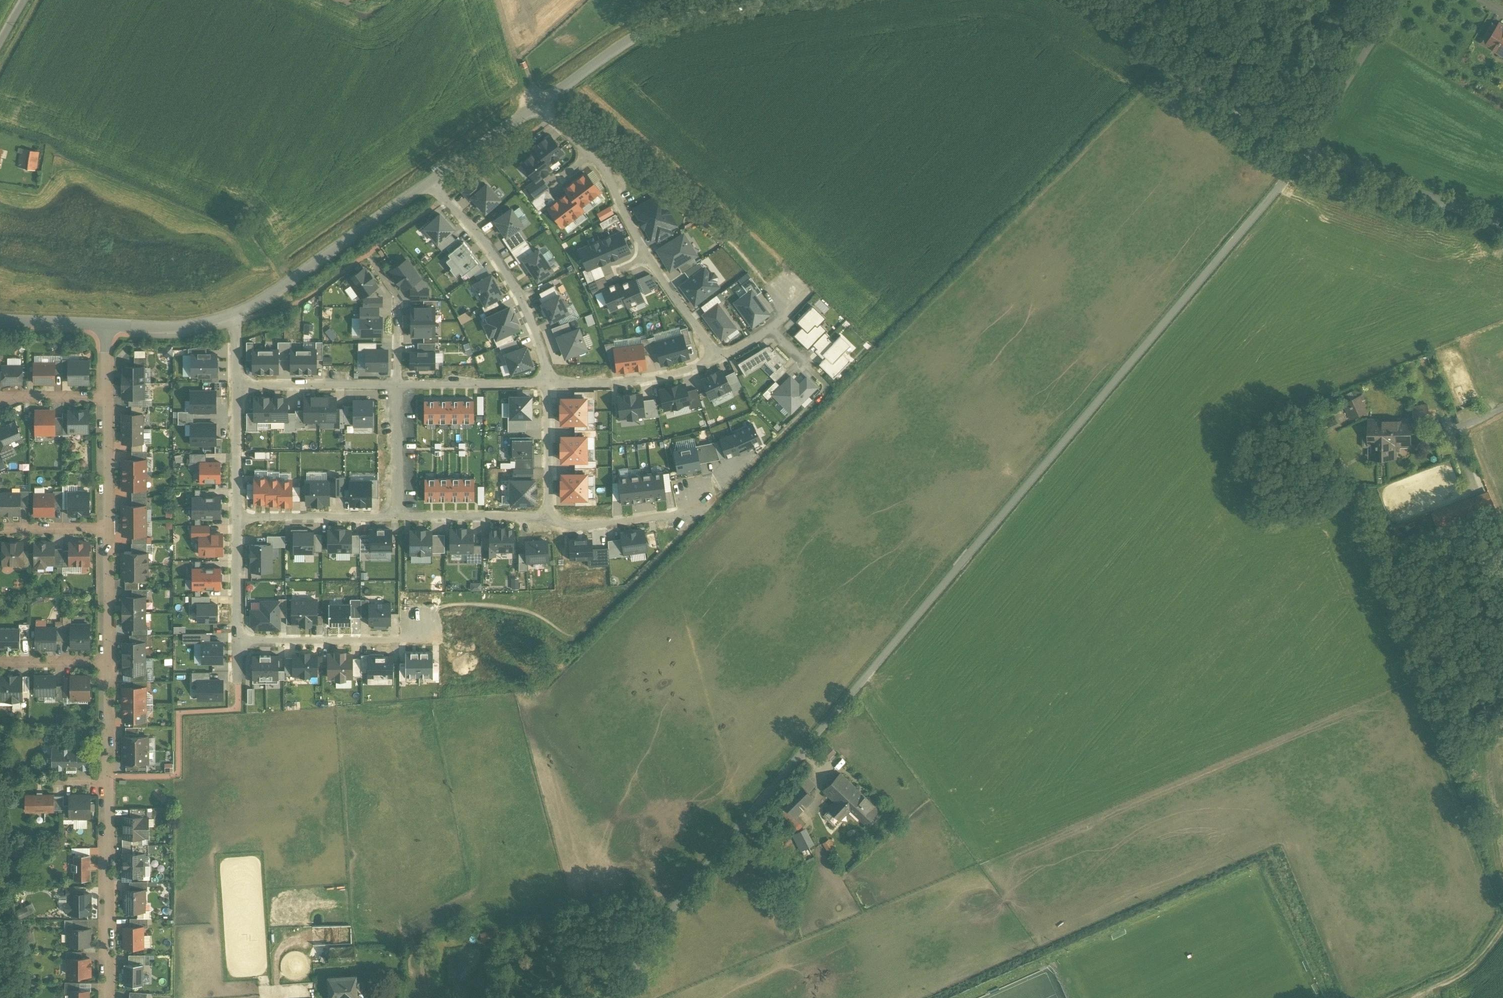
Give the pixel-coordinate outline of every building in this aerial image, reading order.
[(1498,25),(1492,22),(1479,42),(1502,57),(1502,55),(1486,45),(1491,38),(1487,36),(1492,28),(1495,30),(1498,25)] [(1499,23),(1498,25),(1495,30),(1492,28),(1487,36),(1491,38),(1486,45),(1502,55),(1502,26),(1499,23)] [(537,151),(548,165),(564,154),(550,135),(534,147),(537,151)] [(38,152),(21,149),(18,167),(36,170),(38,152)] [(541,177),(551,169),(548,165),(537,151),(522,163),(535,180),(536,181),(541,177)] [(601,179),(593,170),(586,175),(599,191),(604,188),(599,181),(601,179)] [(585,173),(575,181),(589,199),(599,192),(599,191),(586,175),(585,173)] [(527,186),(536,198),(537,197),(547,189),(549,188),(541,177),(536,181),(535,180),(527,186)] [(472,197),(482,188),(476,180),(462,192),(469,200),(472,197)] [(575,181),(565,189),(568,192),(579,207),(589,199),(575,181)] [(472,197),(485,212),(500,200),(486,184),(482,188),(472,197)] [(549,207),(557,201),(547,189),(537,197),(540,201),(544,206),(547,204),(549,207)] [(568,192),(558,200),(572,218),(582,211),(568,192)] [(599,192),(589,199),(595,207),(604,199),(599,192)] [(531,201),(534,206),(540,201),(537,197),(536,198),(531,201)] [(589,199),(579,207),(585,214),(595,207),(589,199)] [(656,238),(658,242),(672,234),(669,229),(676,225),(669,213),(661,218),(656,208),(660,205),(652,199),(634,209),(640,219),(641,221),(644,220),(647,225),(646,225),(649,232),(652,231),(656,238)] [(549,207),(548,208),(562,226),(572,218),(558,200),(557,201),(549,207)] [(538,211),(544,206),(540,201),(534,206),(538,211)] [(656,208),(661,218),(669,213),(660,205),(656,208)] [(610,206),(597,213),(601,221),(614,213),(610,206)] [(505,236),(506,237),(517,229),(522,226),(517,218),(524,213),(519,207),(513,211),(511,209),(495,220),(505,236)] [(582,211),(572,218),(578,226),(588,218),(585,214),(582,211)] [(437,243),(450,232),(453,229),(440,214),(424,228),(437,243)] [(615,214),(600,223),(603,229),(619,220),(615,214)] [(572,218),(562,226),(568,233),(578,226),(572,218)] [(647,225),(644,220),(641,221),(640,219),(637,220),(643,230),(644,229),(651,241),(656,238),(652,231),(649,232),(646,225),(647,225)] [(517,229),(506,237),(505,236),(502,238),(509,249),(524,239),(517,229)] [(450,232),(437,243),(436,244),(442,251),(446,248),(456,239),(450,232)] [(619,256),(629,251),(621,232),(610,236),(619,256)] [(658,250),(670,270),(677,265),(693,256),(695,254),(683,235),(658,250)] [(619,256),(610,236),(600,241),(608,260),(619,256)] [(462,243),(458,237),(456,239),(446,248),(450,253),(462,243)] [(524,239),(509,249),(512,253),(527,243),(524,239)] [(598,265),(608,260),(600,241),(590,245),(598,265)] [(472,252),(464,242),(462,243),(450,253),(448,254),(450,257),(446,261),(451,267),(470,253),(472,252)] [(524,260),(523,260),(534,253),(527,243),(512,253),(519,264),(524,260)] [(545,245),(539,250),(542,255),(548,250),(545,245)] [(590,268),(598,265),(590,245),(579,250),(587,269),(590,268)] [(542,255),(539,250),(534,253),(523,260),(524,260),(537,281),(553,270),(552,269),(547,261),(553,257),(549,250),(542,255)] [(477,262),(470,253),(451,267),(450,268),(456,275),(460,272),(462,275),(465,273),(477,262)] [(693,256),(677,265),(682,273),(684,272),(697,263),(693,256)] [(558,265),(553,257),(547,261),(552,269),(558,265)] [(400,283),(404,289),(409,285),(416,281),(420,278),(407,260),(391,270),(396,277),(395,278),(399,284),(400,283)] [(474,274),(482,268),(477,262),(465,273),(469,277),(474,274)] [(699,262),(697,263),(684,272),(690,279),(704,268),(699,262)] [(489,276),(484,266),(482,268),(474,274),(477,280),(480,278),(481,280),(489,276)] [(588,283),(594,281),(595,280),(590,268),(587,269),(583,271),(588,283)] [(708,274),(704,268),(690,279),(681,286),(694,304),(718,286),(714,281),(716,280),(716,277),(713,273),(710,273),(708,274)] [(364,269),(349,279),(361,297),(363,296),(373,289),(377,287),(373,282),(375,281),(369,272),(367,274),(364,269)] [(748,293),(751,290),(755,296),(761,291),(747,272),(738,279),(748,293)] [(642,289),(644,294),(652,291),(651,289),(658,286),(649,273),(645,275),(649,285),(642,289)] [(503,296),(491,275),(489,276),(481,280),(467,287),(472,296),(478,293),(485,305),(496,299),(503,296)] [(635,279),(642,295),(644,294),(642,289),(649,285),(645,275),(635,279)] [(599,292),(602,291),(602,290),(609,287),(609,286),(605,276),(595,280),(594,281),(599,292)] [(642,295),(635,279),(628,283),(627,282),(622,284),(623,285),(619,286),(627,304),(628,306),(644,300),(642,295)] [(416,281),(409,285),(412,288),(412,289),(421,289),(416,281)] [(593,295),(599,292),(594,281),(588,283),(593,295)] [(609,287),(602,290),(602,291),(611,310),(627,304),(619,286),(618,283),(614,285),(614,284),(609,286),(609,287)] [(539,299),(542,304),(559,295),(554,286),(539,293),(541,297),(539,299)] [(382,297),(379,297),(373,289),(363,296),(364,297),(364,307),(378,306),(382,306),(382,297)] [(428,300),(428,289),(421,289),(412,289),(411,289),(411,300),(423,300),(428,300)] [(752,326),(769,314),(755,296),(751,290),(748,293),(740,298),(744,303),(738,308),(752,326)] [(546,313),(551,322),(557,319),(568,313),(565,307),(566,306),(563,300),(562,301),(559,295),(542,304),(541,304),(543,307),(539,309),(542,315),(546,313)] [(706,313),(717,304),(720,303),(715,296),(701,307),(706,313)] [(738,308),(744,303),(740,298),(734,302),(738,308)] [(496,299),(485,305),(482,307),(484,312),(499,304),(496,299)] [(573,303),(566,306),(565,307),(568,313),(557,319),(560,325),(568,322),(580,317),(573,303)] [(735,328),(717,304),(706,313),(703,315),(721,339),(735,328)] [(816,323),(825,332),(827,330),(820,323),(826,318),(812,305),(811,307),(822,318),(816,323)] [(378,317),(378,306),(364,307),(361,307),(361,317),(378,317)] [(801,327),(803,329),(795,337),(808,350),(812,345),(825,332),(816,323),(822,318),(811,307),(796,322),(801,327)] [(411,308),(411,321),(434,321),(434,308),(424,308),(411,308)] [(496,337),(496,338),(510,332),(518,328),(515,322),(517,321),(513,314),(512,314),(509,308),(487,318),(490,323),(486,325),(490,334),(494,332),(496,337)] [(361,335),(382,335),(382,317),(378,317),(361,317),(361,335)] [(434,321),(411,321),(411,335),(424,335),(434,335),(434,321)] [(558,338),(558,337),(572,332),(568,322),(560,325),(551,328),(555,339),(558,338)] [(685,345),(691,343),(687,327),(680,329),(682,335),(685,345)] [(793,336),(795,337),(803,329),(801,327),(793,336)] [(558,338),(565,357),(586,349),(585,348),(581,337),(578,329),(572,332),(558,337),(558,338)] [(497,347),(499,346),(514,341),(510,332),(496,338),(496,337),(494,338),(497,347)] [(825,332),(812,345),(816,349),(827,338),(829,336),(825,332)] [(589,334),(581,337),(585,348),(593,345),(589,334)] [(684,358),(688,357),(685,345),(682,335),(669,339),(675,362),(684,359),(684,358)] [(824,369),(833,378),(851,361),(850,360),(849,361),(841,353),(849,345),(840,337),(841,336),(840,335),(833,343),(822,354),(826,357),(823,359),(821,362),(826,367),(824,369)] [(849,361),(850,360),(843,353),(851,345),(841,336),(840,337),(849,345),(841,353),(849,361)] [(656,342),(654,337),(647,338),(651,354),(658,352),(655,342),(656,342)] [(651,354),(647,338),(641,339),(641,345),(642,345),(643,355),(651,354)] [(823,359),(826,357),(822,354),(833,343),(827,338),(816,349),(815,351),(823,359)] [(675,362),(669,339),(655,342),(658,352),(661,365),(666,363),(666,364),(675,362)] [(505,354),(519,349),(516,340),(514,341),(499,346),(503,355),(505,355),(505,354)] [(615,349),(614,343),(604,344),(609,360),(616,359),(614,349),(615,349)] [(643,355),(642,345),(641,345),(628,347),(631,371),(641,369),(641,368),(645,368),(643,355)] [(173,355),(172,346),(163,346),(163,352),(167,356),(173,355)] [(188,348),(188,355),(191,355),(191,354),(206,354),(206,346),(188,348)] [(783,365),(787,361),(774,349),(772,351),(766,346),(737,364),(745,376),(746,375),(745,374),(755,368),(755,366),(764,361),(776,373),(783,365)] [(511,374),(533,367),(527,347),(519,349),(505,354),(508,364),(511,373),(511,374)] [(631,371),(628,347),(614,349),(616,359),(617,371),(622,371),(622,372),(631,371)] [(253,372),(266,372),(266,350),(253,351),(253,360),(253,372)] [(266,372),(278,372),(278,360),(278,350),(266,350),(266,372)] [(291,372),(303,372),(303,350),(291,350),(291,359),(291,372)] [(303,372),(316,372),(315,360),(315,350),(303,350),(303,372)] [(366,370),(366,350),(358,350),(357,350),(358,370),(366,370)] [(366,370),(385,369),(385,363),(387,363),(387,356),(385,356),(385,350),(376,350),(366,350),(366,370)] [(417,351),(409,351),(409,369),(435,369),(435,351),(417,351)] [(217,376),(216,354),(206,354),(191,354),(191,355),(192,376),(217,376)] [(34,355),(34,363),(54,363),(54,359),(62,359),(62,355),(34,355)] [(192,376),(191,355),(188,355),(183,355),(184,376),(192,376)] [(145,356),(134,356),(134,367),(143,367),(147,367),(146,356),(145,356)] [(21,358),(8,358),(8,366),(21,366),(21,358)] [(62,359),(54,359),(54,363),(54,376),(56,373),(62,373),(62,359)] [(745,374),(746,375),(760,367),(771,377),(775,381),(788,369),(783,365),(776,373),(764,361),(755,366),(755,368),(745,374)] [(88,362),(69,362),(69,377),(69,383),(88,383),(88,362)] [(54,363),(34,363),(34,383),(54,383),(54,376),(54,363)] [(503,376),(511,373),(508,364),(500,366),(503,376)] [(8,366),(2,366),(2,383),(22,383),(22,366),(21,366),(8,366)] [(134,367),(123,367),(123,374),(122,374),(122,383),(143,383),(143,367),(134,367)] [(702,380),(710,398),(730,389),(730,388),(724,376),(722,371),(715,374),(714,373),(708,376),(709,377),(702,380)] [(724,376),(730,388),(730,389),(732,393),(742,388),(734,371),(724,376)] [(793,410),(816,387),(806,377),(799,385),(790,376),(780,386),(772,394),(779,401),(782,399),(793,410)] [(772,394),(780,386),(775,381),(763,394),(768,399),(772,394)] [(143,383),(122,383),(122,391),(123,391),(123,398),(128,398),(143,398),(143,383)] [(150,383),(143,383),(143,398),(128,398),(128,406),(152,405),(152,397),(150,397),(150,383)] [(660,391),(664,409),(673,407),(673,408),(681,406),(681,405),(688,403),(689,403),(686,391),(685,385),(676,387),(676,386),(668,388),(668,389),(660,391)] [(1457,407),(1467,402),(1460,387),(1449,392),(1457,407)] [(686,391),(689,403),(688,403),(690,409),(702,406),(696,388),(686,391)] [(203,391),(191,391),(191,411),(191,412),(193,412),(203,412),(203,391)] [(215,397),(215,391),(203,391),(203,412),(215,412),(215,397)] [(618,398),(620,417),(628,417),(628,419),(636,418),(636,416),(643,415),(644,415),(642,400),(642,395),(634,396),(634,394),(625,395),(625,397),(618,398)] [(1362,395),(1343,403),(1351,419),(1369,411),(1362,395)] [(271,420),(271,399),(268,399),(268,397),(260,397),(260,399),(255,399),(255,413),(255,420),(258,420),(271,420)] [(284,420),(287,420),(287,413),(287,399),(282,399),(282,397),(274,397),(274,399),(271,399),(271,420),(284,420)] [(320,421),(319,397),(311,397),(311,398),(304,398),(305,410),(305,421),(320,421)] [(336,409),(336,398),(328,398),(328,397),(319,397),(320,421),(335,421),(336,421),(336,409)] [(530,404),(530,397),(510,398),(511,417),(526,417),(531,417),(531,411),(531,404),(530,404)] [(559,411),(587,411),(587,397),(560,397),(559,411)] [(655,399),(642,400),(644,415),(643,415),(644,418),(659,416),(655,399)] [(782,399),(779,401),(791,413),(793,410),(782,399)] [(426,400),(424,400),(424,423),(435,422),(434,400),(432,400),(432,402),(426,402),(426,400)] [(434,400),(435,422),(447,422),(447,400),(445,400),(445,402),(437,402),(437,400),(434,400)] [(447,400),(447,422),(459,422),(459,400),(456,400),(456,402),(450,402),(450,400),(447,400)] [(459,400),(459,422),(474,422),(473,400),(468,400),(468,402),(462,402),(462,400),(459,400)] [(354,425),(372,425),(372,401),(354,401),(354,406),(354,424),(354,425)] [(1428,404),(1412,407),(1415,423),(1418,423),(1419,423),(1431,421),(1428,404)] [(142,406),(131,406),(131,414),(142,414),(142,406)] [(354,424),(354,406),(344,406),(344,424),(354,424)] [(336,421),(335,421),(335,427),(344,427),(344,424),(344,409),(336,409),(336,421)] [(305,421),(305,410),(295,410),(295,413),(295,428),(305,428),(305,421)] [(55,411),(36,411),(36,434),(54,434),(55,417),(55,411)] [(88,411),(69,411),(69,413),(69,428),(69,432),(88,432),(88,411)] [(587,411),(559,411),(559,424),(587,424),(587,411)] [(247,431),(258,431),(258,420),(255,420),(255,413),(246,413),(247,431)] [(295,428),(295,413),(287,413),(287,420),(284,420),(284,428),(284,431),(295,431),(295,428)] [(131,414),(122,414),(122,429),(142,429),(142,414),(131,414)] [(62,417),(55,417),(54,434),(54,435),(63,435),(63,428),(62,428),(62,417)] [(508,431),(526,431),(526,417),(511,417),(507,417),(508,431)] [(1409,420),(1370,420),(1370,445),(1376,445),(1376,450),(1377,450),(1377,457),(1395,457),(1395,444),(1409,444),(1409,420)] [(0,427),(0,432),(1,434),(6,447),(7,447),(13,444),(14,446),(19,444),(18,442),(22,440),(14,421),(0,427)] [(191,445),(203,444),(203,424),(193,424),(191,424),(191,445)] [(215,424),(203,424),(203,444),(215,444),(215,438),(215,424)] [(753,424),(733,433),(740,453),(762,443),(753,424)] [(142,429),(122,429),(122,443),(131,443),(143,443),(142,429)] [(151,429),(142,429),(143,443),(151,443),(151,429)] [(733,433),(719,438),(726,458),(740,453),(733,433)] [(560,449),(587,448),(587,435),(560,435),(560,449)] [(532,460),(532,457),(532,445),(532,437),(510,438),(510,445),(508,445),(508,455),(510,455),(510,461),(516,460),(532,460)] [(696,447),(700,463),(720,459),(714,442),(695,446),(696,447)] [(143,443),(131,443),(131,452),(143,452),(143,443)] [(13,444),(7,447),(7,449),(1,451),(2,454),(4,453),(6,457),(16,453),(14,446),(13,444)] [(677,473),(701,469),(700,463),(696,447),(673,451),(677,473)] [(587,448),(560,449),(560,462),(587,462),(587,448)] [(143,452),(131,452),(131,460),(145,460),(145,461),(146,461),(146,452),(143,452)] [(200,463),(200,462),(206,462),(206,454),(190,454),(190,463),(200,463)] [(131,460),(123,460),(123,475),(145,475),(145,461),(145,460),(131,460)] [(516,460),(516,468),(532,468),(534,468),(532,468),(532,460),(516,460)] [(220,482),(220,462),(206,462),(200,462),(200,463),(200,482),(220,482)] [(1348,472),(1342,465),(1338,469),(1343,476),(1348,472)] [(532,468),(516,468),(514,468),(514,478),(515,478),(532,478),(532,468)] [(307,471),(307,481),(326,481),(326,471),(307,471)] [(640,474),(643,502),(666,499),(663,472),(640,474)] [(560,487),(588,486),(588,473),(560,473),(560,487)] [(623,476),(618,477),(621,504),(643,502),(640,474),(623,476)] [(145,475),(123,475),(123,489),(132,489),(145,489),(145,488),(145,475)] [(328,481),(329,481),(329,494),(344,494),(344,477),(328,477),(328,481)] [(255,498),(255,502),(266,502),(268,480),(268,478),(255,478),(255,483),(255,498)] [(439,478),(425,478),(425,501),(430,501),(430,498),(437,498),(437,500),(439,500),(439,478)] [(439,478),(439,500),(442,500),(442,498),(449,498),(449,501),(451,501),(451,478),(439,478)] [(451,478),(451,501),(454,501),(454,498),(461,498),(461,500),(463,500),(463,478),(451,478)] [(463,478),(463,500),(466,500),(466,498),(473,498),(473,500),(474,500),(474,478),(463,478)] [(502,495),(502,504),(535,504),(535,496),(536,496),(536,488),(535,488),(535,480),(532,480),(532,478),(515,478),(515,480),(511,480),(511,495),(502,495)] [(370,482),(371,482),(371,497),(378,497),(378,479),(370,479),(370,482)] [(280,480),(268,480),(266,502),(266,504),(278,504),(280,481),(280,480)] [(280,481),(278,504),(278,505),(291,505),(291,501),(291,486),(291,481),(280,481)] [(326,481),(307,481),(307,503),(314,503),(314,505),(321,505),(321,503),(329,503),(329,494),(329,481),(328,481),(326,481)] [(370,482),(350,482),(350,505),(371,505),(371,497),(371,482),(370,482)] [(255,498),(255,483),(247,483),(247,498),(255,498)] [(69,509),(69,493),(77,493),(77,491),(77,484),(63,484),(63,491),(63,509),(69,509)] [(300,486),(291,486),(291,501),(300,501),(300,486)] [(588,500),(588,486),(560,487),(560,501),(588,500)] [(145,489),(132,489),(132,498),(147,498),(147,488),(145,488),(145,489)] [(77,491),(77,493),(69,493),(69,509),(69,515),(89,514),(89,506),(90,505),(90,504),(90,503),(90,502),(89,501),(89,492),(86,493),(86,490),(77,491)] [(29,491),(20,491),(20,492),(19,494),(20,494),(20,507),(29,507),(29,491)] [(63,491),(53,491),(53,495),(54,495),(54,509),(63,509),(63,491)] [(12,494),(11,492),(4,492),(2,494),(1,494),(1,515),(12,515),(12,514),(20,514),(20,507),(20,494),(19,494),(12,494)] [(53,495),(35,495),(35,515),(54,515),(54,509),(54,495),(53,495)] [(195,496),(192,496),(192,507),(221,507),(221,496),(201,496),(195,496)] [(147,498),(132,498),(132,506),(145,506),(145,507),(147,507),(147,498)] [(1483,499),(1434,518),(1438,527),(1476,512),(1476,513),(1487,509),(1483,499)] [(132,506),(123,506),(123,521),(145,520),(145,507),(145,506),(132,506)] [(192,507),(192,518),(195,518),(201,518),(221,518),(221,507),(192,507)] [(145,520),(123,521),(123,535),(132,535),(145,535),(145,534),(145,520)] [(209,534),(209,525),(201,525),(195,525),(192,525),(192,536),(200,536),(200,534),(209,534)] [(467,552),(473,552),(473,545),(472,530),(465,530),(465,528),(458,529),(458,530),(450,530),(451,552),(467,552)] [(490,538),(491,551),(494,551),(513,551),(512,530),(505,530),(505,528),(498,528),(498,530),(490,530),(490,538)] [(293,540),(293,554),(314,554),(314,552),(314,534),(314,531),(307,531),(307,529),(306,529),(306,531),(303,531),(303,529),(291,529),(291,540),(293,540)] [(350,551),(351,551),(351,535),(351,531),(344,531),(344,529),(335,529),(335,531),(328,531),(328,551),(350,551)] [(391,550),(391,530),(384,530),(384,529),(377,529),(377,530),(370,530),(370,535),(370,550),(371,550),(378,550),(380,552),(385,552),(387,550),(391,550)] [(418,532),(410,532),(411,554),(431,554),(431,552),(431,535),(431,532),(424,532),(424,530),(417,530),(418,532)] [(644,550),(646,550),(643,530),(621,534),(622,539),(624,553),(625,553),(630,553),(644,550)] [(145,535),(132,535),(132,543),(147,543),(147,534),(145,534),(145,535)] [(200,555),(222,555),(222,534),(209,534),(200,534),(200,536),(200,555)] [(322,534),(314,534),(314,552),(322,552),(322,534)] [(431,552),(445,552),(444,534),(431,535),(431,552)] [(350,553),(360,553),(360,535),(351,535),(351,551),(350,551),(350,553)] [(370,535),(360,535),(360,553),(371,553),(371,550),(370,550),(370,535)] [(271,547),(285,547),(285,536),(267,536),(267,545),(271,545),(271,547)] [(481,538),(481,545),(482,555),(494,555),(494,551),(491,551),(490,538),(481,538)] [(592,539),(569,540),(570,560),(588,559),(588,567),(593,567),(593,549),(592,539)] [(622,539),(608,541),(608,548),(609,558),(625,556),(625,553),(624,553),(622,539)] [(548,560),(547,541),(526,543),(526,553),(527,562),(548,560)] [(89,542),(70,543),(70,551),(70,564),(71,564),(81,564),(89,564),(89,542)] [(23,543),(3,543),(3,564),(20,564),(23,564),(23,553),(23,543)] [(54,543),(35,543),(35,564),(36,564),(36,565),(38,567),(44,567),(46,565),(46,564),(53,564),(54,564),(54,549),(54,543)] [(132,543),(131,543),(131,553),(147,553),(147,543),(132,543)] [(271,545),(267,545),(251,545),(251,571),(271,571),(271,547),(271,545)] [(481,545),(473,545),(473,552),(467,552),(467,563),(482,563),(482,555),(481,545)] [(593,549),(593,567),(609,566),(609,558),(608,548),(593,549)] [(63,549),(54,549),(54,564),(53,564),(53,567),(63,567),(63,551),(63,549)] [(644,550),(630,553),(631,561),(645,559),(644,550)] [(29,553),(23,553),(23,564),(20,564),(20,567),(29,567),(29,553)] [(147,553),(131,553),(123,553),(123,566),(147,566),(147,553)] [(526,553),(519,553),(519,571),(528,571),(528,562),(527,562),(526,553)] [(81,564),(71,564),(71,567),(63,567),(63,576),(67,576),(67,573),(81,573),(81,564)] [(147,566),(123,566),(123,579),(147,579),(147,566)] [(195,567),(192,567),(192,579),(221,578),(221,567),(201,567),(195,567)] [(192,579),(192,590),(195,590),(201,590),(221,589),(221,578),(192,579)] [(138,589),(132,589),(132,597),(144,597),(144,598),(147,598),(147,589),(138,589)] [(197,604),(210,604),(210,596),(201,596),(195,596),(192,596),(192,605),(197,605),(197,604)] [(132,597),(124,597),(124,604),(123,604),(123,612),(144,612),(144,598),(144,597),(132,597)] [(350,604),(351,604),(351,617),(360,617),(360,599),(350,599),(350,604)] [(369,599),(360,599),(360,617),(368,617),(368,603),(369,603),(369,599)] [(292,608),(292,623),(293,623),(300,623),(300,625),(311,625),(311,623),(317,623),(316,615),(316,600),(292,600),(292,608)] [(255,629),(279,629),(279,617),(279,602),(263,602),(263,608),(261,611),(251,611),(251,626),(255,629)] [(368,625),(391,625),(391,603),(369,603),(368,603),(368,617),(368,625)] [(197,622),(217,622),(217,604),(210,604),(197,604),(197,622)] [(350,604),(328,604),(329,625),(351,625),(351,617),(351,604),(350,604)] [(144,612),(123,612),(123,621),(124,621),(124,627),(129,627),(132,627),(144,627),(144,626),(144,612)] [(29,624),(19,624),(19,628),(20,628),(20,638),(29,638),(29,624)] [(71,625),(63,625),(63,624),(63,641),(71,641),(71,625)] [(89,625),(71,625),(71,641),(71,648),(89,648),(89,625)] [(144,627),(132,627),(132,635),(147,635),(147,626),(144,626),(144,627)] [(55,627),(36,628),(36,648),(56,648),(56,641),(56,627),(55,627)] [(0,628),(0,648),(5,648),(5,649),(11,649),(11,648),(20,648),(20,638),(20,628),(19,628),(0,628)] [(199,633),(189,633),(190,643),(200,643),(199,633)] [(132,635),(129,635),(129,643),(144,643),(144,644),(147,644),(147,635),(132,635)] [(129,643),(123,643),(123,658),(144,658),(144,644),(144,643),(129,643)] [(222,663),(222,643),(204,643),(202,643),(202,663),(222,663)] [(352,658),(352,655),(345,655),(345,652),(336,652),(336,655),(329,655),(329,677),(336,677),(336,680),(345,679),(345,678),(352,677),(352,676),(352,658)] [(433,652),(405,652),(405,677),(433,677),(433,652)] [(317,675),(317,654),(309,654),(309,653),(301,653),(301,654),(293,654),(293,658),(293,675),(301,675),(301,676),(309,676),(309,675),(317,675)] [(266,655),(252,655),(252,679),(258,679),(258,683),(266,683),(266,655)] [(278,655),(266,655),(266,683),(273,683),(273,679),(278,679),(278,670),(278,655)] [(367,672),(367,685),(369,685),(369,682),(383,682),(383,677),(393,677),(393,656),(367,656),(367,672)] [(144,658),(123,658),(123,673),(129,673),(144,673),(144,672),(144,658)] [(153,658),(144,658),(144,672),(147,672),(147,681),(154,681),(153,658)] [(293,658),(284,658),(284,670),(284,676),(294,676),(294,675),(293,675),(293,658)] [(352,676),(361,676),(361,672),(361,658),(352,658),(352,676)] [(144,673),(129,673),(129,681),(133,681),(147,681),(147,672),(144,672),(144,673)] [(210,672),(192,672),(192,682),(198,682),(198,681),(210,681),(210,672)] [(22,676),(2,676),(2,695),(2,700),(13,700),(22,700),(22,676)] [(55,676),(35,676),(35,694),(55,694),(56,694),(55,686),(55,676)] [(89,676),(71,676),(71,678),(71,694),(71,699),(79,699),(79,702),(88,702),(88,699),(89,699),(89,676)] [(147,681),(133,681),(133,687),(145,687),(145,691),(147,691),(147,681)] [(222,698),(222,681),(210,681),(198,681),(198,682),(198,699),(222,698)] [(63,686),(55,686),(56,694),(55,694),(55,700),(63,700),(63,696),(63,686)] [(133,687),(123,688),(123,704),(145,704),(145,691),(145,687),(133,687)] [(0,695),(0,704),(13,704),(13,700),(2,700),(2,695),(0,695)] [(145,704),(123,704),(123,720),(133,720),(145,720),(145,717),(145,704)] [(145,720),(133,720),(133,727),(138,727),(148,727),(148,717),(145,717),(145,720)] [(147,737),(123,737),(123,750),(148,750),(147,737)] [(835,751),(827,743),(814,755),(822,763),(835,751)] [(66,769),(66,747),(58,747),(58,750),(52,750),(52,759),(55,759),(55,769),(66,769)] [(66,747),(66,769),(77,769),(77,764),(77,749),(77,747),(66,747)] [(89,749),(77,749),(77,764),(89,764),(89,749)] [(148,750),(123,750),(124,763),(148,763),(148,750)] [(173,763),(165,764),(165,772),(173,772),(173,763)] [(878,810),(840,773),(823,790),(834,802),(828,809),(839,820),(850,809),(853,812),(854,811),(866,823),(878,810)] [(806,776),(799,783),(808,792),(815,784),(806,776)] [(808,792),(799,783),(780,803),(794,817),(796,815),(813,798),(808,792)] [(53,795),(42,795),(42,794),(37,794),(37,795),(26,795),(26,810),(53,810),(53,809),(53,796),(53,795)] [(83,796),(82,795),(75,795),(74,796),(70,796),(70,805),(70,817),(74,817),(78,817),(79,818),(87,818),(88,817),(90,816),(90,796),(83,796)] [(64,796),(53,796),(53,809),(64,809),(64,805),(64,796)] [(794,817),(780,803),(774,809),(796,830),(804,823),(796,815),(794,817)] [(70,817),(70,805),(64,805),(64,809),(64,819),(74,819),(74,817),(70,817)] [(148,808),(130,808),(130,817),(143,817),(148,817),(148,808)] [(130,817),(124,817),(124,838),(143,838),(143,817),(130,817)] [(806,829),(801,831),(809,846),(814,843),(806,829)] [(801,850),(809,846),(801,831),(793,835),(801,850)] [(823,842),(828,850),(835,846),(830,838),(823,842)] [(148,845),(132,845),(133,853),(143,853),(143,856),(149,856),(148,845)] [(133,853),(127,853),(127,858),(124,861),(124,875),(143,875),(143,856),(143,853),(133,853)] [(75,854),(74,854),(74,855),(74,863),(71,863),(71,871),(74,871),(74,879),(74,880),(78,880),(78,881),(86,881),(86,880),(90,880),(90,870),(89,870),(89,864),(90,864),(90,854),(75,854)] [(147,881),(129,881),(129,890),(144,890),(147,890),(147,881)] [(74,887),(66,887),(66,896),(69,896),(69,895),(74,895),(74,887)] [(129,890),(124,890),(124,899),(125,900),(125,911),(126,911),(128,912),(135,912),(136,911),(144,911),(144,902),(145,901),(145,893),(144,892),(144,890),(129,890)] [(81,893),(79,895),(74,895),(69,895),(69,896),(69,902),(65,902),(62,905),(62,909),(65,911),(69,911),(69,913),(90,913),(90,908),(91,907),(91,903),(90,902),(90,893),(84,893),(81,893)] [(148,918),(130,918),(130,927),(143,927),(148,927),(148,918)] [(88,919),(72,919),(72,928),(88,928),(88,919)] [(130,927),(124,927),(125,947),(143,947),(143,927),(130,927)] [(72,928),(68,929),(68,945),(90,944),(90,929),(88,928),(72,928)] [(33,931),(24,933),(26,941),(34,940),(33,931)] [(354,945),(330,946),(330,963),(355,962),(354,945)] [(144,955),(129,955),(129,964),(143,964),(143,965),(145,965),(144,955)] [(82,958),(68,958),(68,969),(70,969),(70,974),(71,976),(79,976),(80,975),(90,975),(90,967),(91,965),(90,962),(90,958),(82,958)] [(129,964),(124,964),(124,985),(142,985),(143,965),(143,964),(129,964)] [(328,977),(329,997),(357,997),(356,975),(328,977)] [(80,982),(65,982),(65,994),(70,994),(70,990),(80,990),(80,982)] [(70,990),(70,994),(70,997),(88,997),(89,990),(80,990),(70,990)]
